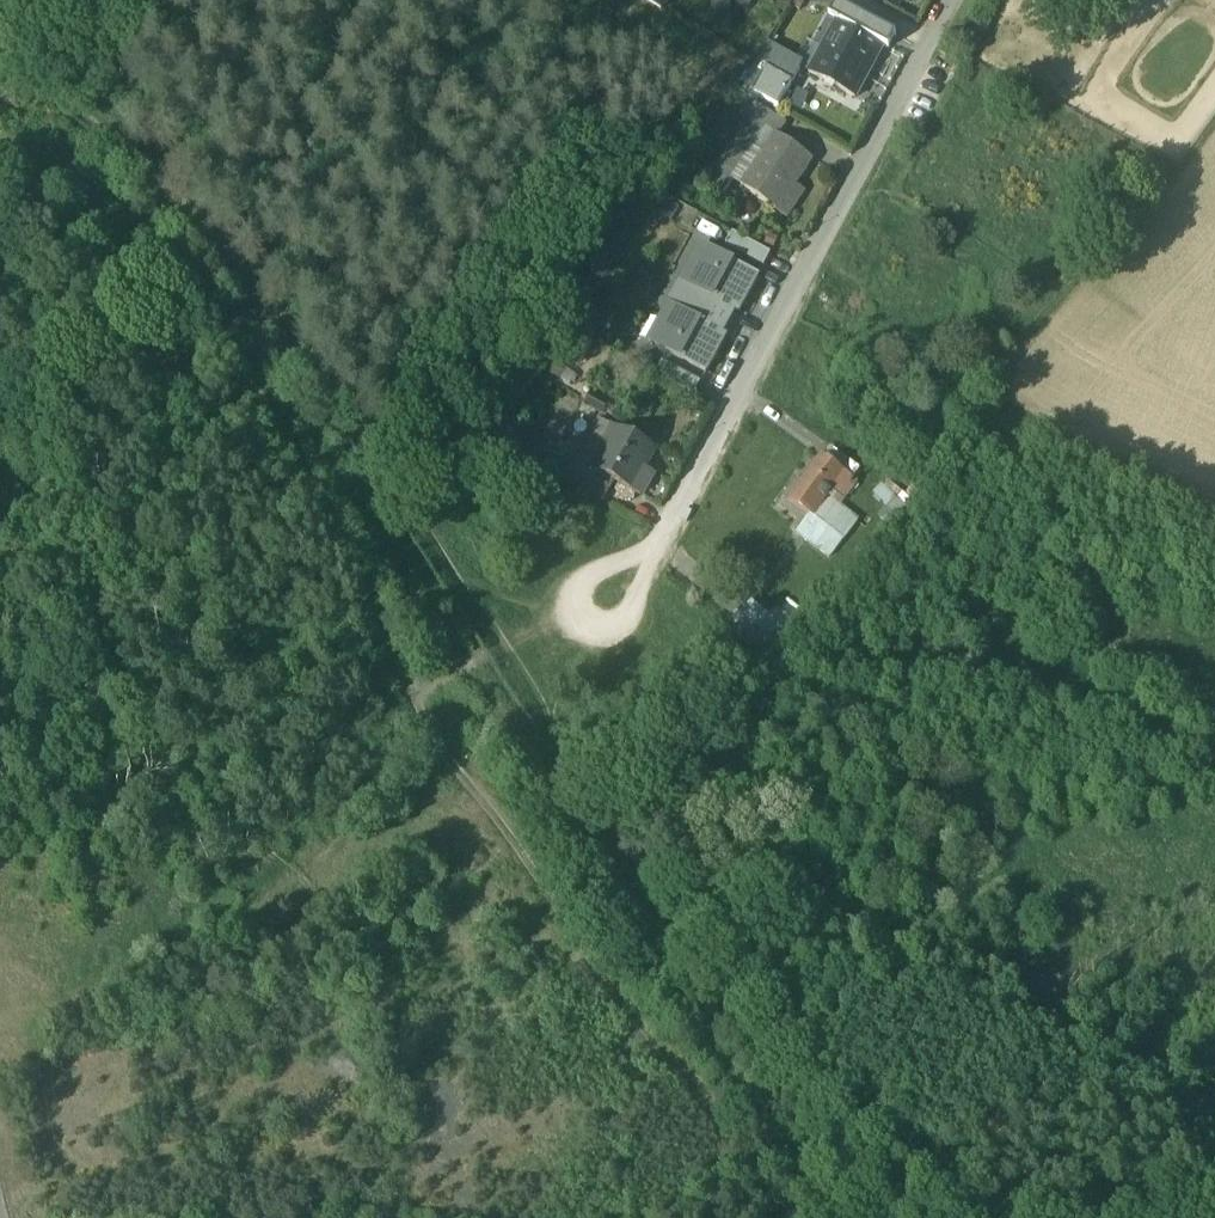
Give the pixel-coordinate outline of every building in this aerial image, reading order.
[(911,15),(870,0),(860,0),(856,9),(906,27),(911,15)] [(862,32),(869,20),(842,6),(835,5),(830,15),(838,19),(862,32)] [(809,72),(850,94),(866,64),(870,66),(882,45),(883,43),(862,32),(838,19),(809,72)] [(882,45),(887,49),(895,35),(869,20),(862,32),(883,43),(882,45)] [(855,96),(870,66),(866,64),(850,94),(855,96)] [(755,92),(778,105),(790,82),(767,70),(755,92)] [(730,147),(746,157),(752,148),(755,150),(757,147),(764,151),(775,134),(778,136),(786,122),(759,104),(730,147)] [(742,184),(776,206),(792,181),(795,183),(811,158),(778,136),(775,134),(764,151),(742,184)] [(732,230),(725,242),(763,263),(770,250),(732,230)] [(700,288),(693,301),(724,317),(730,305),(738,309),(758,273),(705,245),(686,281),(700,288)] [(717,329),(724,317),(693,301),(687,313),(673,306),(654,341),(706,369),(725,334),(717,329)] [(662,359),(655,372),(693,393),(700,380),(662,359)] [(615,482),(640,497),(653,477),(644,472),(657,451),(621,430),(596,470),(615,482)] [(822,455),(805,478),(809,481),(826,457),(822,455)] [(789,499),(811,515),(812,515),(826,496),(832,489),(843,497),(856,480),(826,457),(809,481),(805,478),(789,499)] [(572,485),(603,502),(615,482),(596,470),(585,464),(572,485)] [(833,501),(826,496),(812,515),(811,515),(798,532),(805,537),(804,538),(829,556),(844,538),(857,520),(832,502),(833,501)] [(879,517),(888,525),(905,506),(895,498),(879,517)] [(727,625),(763,655),(787,633),(747,600),(727,625)]
